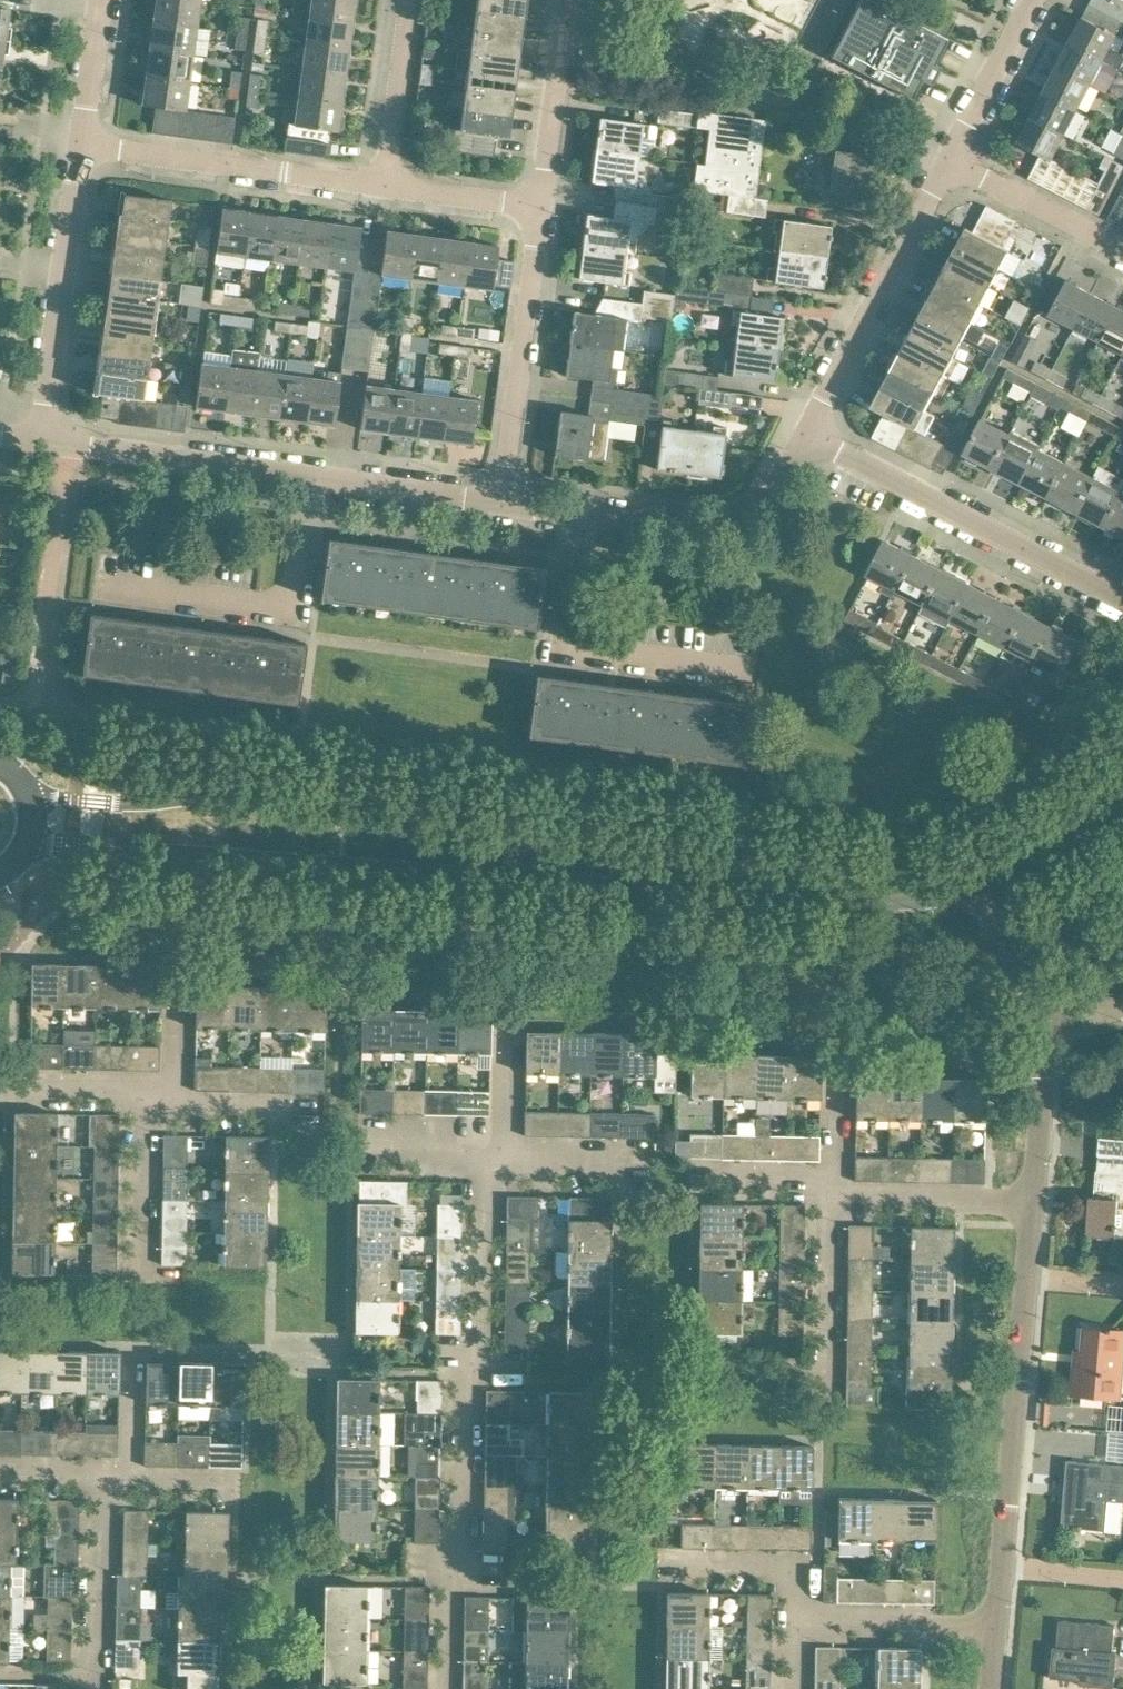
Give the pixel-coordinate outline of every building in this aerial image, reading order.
[(153,22),(196,27),(200,0),(156,0),(153,22)] [(309,14),(353,20),(356,0),(311,0),(309,14)] [(475,10),(524,16),(526,0),(477,0),(475,10)] [(947,39),(899,14),(891,10),(871,0),(860,0),(830,56),(911,98),(912,97),(921,80),(928,84),(930,85),(931,84),(940,67),(940,66),(934,63),(947,39)] [(1091,4),(1122,21),(1122,0),(1093,0),(1091,4)] [(1070,41),(1104,59),(1122,68),(1122,67),(1122,55),(1110,48),(1117,34),(1122,22),(1122,21),(1091,4),(1084,17),(1082,17),(1070,41)] [(4,40),(8,9),(0,8),(0,39),(4,40)] [(473,30),(521,36),(524,16),(475,10),(473,30)] [(309,14),(305,42),(349,48),(353,20),(309,14)] [(239,16),(237,33),(247,34),(249,18),(239,16)] [(258,19),(255,36),(265,37),(268,21),(258,19)] [(153,22),(149,49),(192,55),(196,27),(153,22)] [(519,56),(521,36),(473,30),(470,50),(519,56)] [(237,33),(234,49),(244,50),(247,34),(237,33)] [(255,36),(253,51),(263,53),(265,37),(255,36)] [(1070,41),(1057,67),(1091,84),(1106,92),(1119,66),(1104,59),(1070,41)] [(305,42),(301,69),(345,75),(349,48),(305,42)] [(424,43),(422,59),(437,61),(439,46),(424,43)] [(188,81),(192,55),(149,49),(145,76),(188,81)] [(516,76),(519,56),(470,50),(467,69),(516,76)] [(1056,67),(1044,91),(1078,109),(1091,84),(1056,67)] [(301,69),(298,97),(342,103),(345,75),(301,69)] [(513,96),(516,76),(467,69),(465,89),(513,96)] [(231,71),(229,87),(239,88),(241,72),(231,71)] [(250,73),(248,89),(258,91),(260,75),(250,73)] [(169,108),(182,110),(184,110),(188,81),(145,76),(142,104),(155,106),(169,108)] [(248,89),(246,106),(256,107),(258,91),(248,89)] [(465,89),(462,109),(511,116),(513,96),(465,89)] [(1044,91),(1031,116),(1065,134),(1078,109),(1044,91)] [(298,97),(294,125),(328,130),(338,131),(343,126),(345,113),(340,112),(342,103),(298,97)] [(152,132),(165,134),(169,108),(155,106),(152,132)] [(165,134),(178,136),(182,110),(169,108),(165,134)] [(451,150),(493,156),(495,135),(508,137),(511,116),(462,109),(459,129),(454,128),(451,150)] [(696,127),(698,114),(659,109),(657,122),(696,127)] [(178,136),(191,138),(195,111),(184,110),(182,110),(178,136)] [(191,138),(204,140),(208,113),(195,111),(191,138)] [(204,140),(218,141),(221,115),(208,113),(204,140)] [(755,197),(765,123),(743,120),(743,124),(726,121),(726,117),(698,114),(696,127),(711,129),(706,164),(696,163),(692,189),(728,193),(755,197)] [(231,143),(235,117),(221,115),(218,141),(231,143)] [(1051,160),(1052,158),(1065,134),(1031,116),(1017,142),(1041,154),(1051,160)] [(599,117),(595,150),(638,155),(641,137),(648,138),(650,124),(599,117)] [(328,130),(294,125),(287,124),(284,150),(325,156),(327,142),(326,142),(328,130)] [(795,145),(820,148),(815,188),(827,203),(852,206),(853,195),(860,196),(861,194),(869,195),(873,165),(867,165),(869,155),(871,156),(872,154),(848,151),(850,134),(797,127),(795,145)] [(1122,161),(1122,136),(1113,155),(1122,161)] [(619,185),(616,201),(679,210),(681,197),(649,193),(644,173),(636,172),(638,155),(595,150),(591,181),(619,185)] [(1029,178),(1028,178),(1041,185),(1054,159),(1052,158),(1051,160),(1041,154),(1029,178)] [(1054,159),(1041,185),(1053,191),(1066,165),(1054,159)] [(1099,183),(1100,183),(1113,190),(1122,170),(1122,165),(1116,161),(1110,173),(1106,170),(1099,183)] [(1066,165),(1053,191),(1064,197),(1077,171),(1066,165)] [(1077,171),(1064,197),(1076,203),(1088,177),(1077,171)] [(1088,177),(1076,203),(1088,209),(1100,183),(1099,183),(1088,177)] [(1100,183),(1088,209),(1100,215),(1113,190),(1100,183)] [(119,213),(119,214),(168,221),(171,200),(121,193),(121,194),(124,195),(123,202),(121,213),(119,213)] [(767,199),(755,197),(728,193),(726,210),(765,215),(767,199)] [(1107,219),(1122,227),(1122,197),(1120,195),(1107,219)] [(586,214),(582,247),(626,253),(634,254),(637,235),(647,226),(647,222),(654,223),(654,221),(655,218),(677,221),(679,210),(616,201),(614,218),(586,214)] [(211,227),(214,207),(214,206),(201,204),(198,225),(211,227)] [(973,232),(989,240),(1003,213),(987,205),(973,232)] [(242,267),(244,256),(250,212),(222,208),(214,263),(242,267)] [(244,256),(272,260),(278,216),(250,212),(244,256)] [(1017,221),(1003,213),(989,240),(1004,248),(1005,247),(1004,247),(1017,221)] [(116,233),(116,234),(120,234),(124,235),(165,240),(168,221),(119,214),(118,214),(121,215),(120,227),(119,233),(116,233)] [(272,260),(299,264),(305,219),(278,216),(272,260)] [(778,249),(827,255),(829,239),(831,240),(831,234),(830,234),(831,226),(773,218),(771,231),(780,233),(778,249)] [(333,223),(305,219),(299,264),(326,267),(333,223)] [(326,267),(355,271),(347,327),(359,329),(371,239),(359,237),(361,227),(333,223),(326,267)] [(211,227),(198,225),(196,244),(208,246),(211,227)] [(1004,248),(989,240),(973,232),(966,228),(956,246),(1000,269),(1010,250),(1005,247),(1004,248)] [(359,329),(373,331),(381,274),(386,275),(409,278),(415,234),(386,230),(386,235),(385,241),(371,239),(359,329)] [(113,253),(163,260),(165,240),(124,235),(120,234),(116,234),(119,235),(118,241),(116,253),(113,253)] [(442,238),(415,234),(409,278),(436,281),(442,238)] [(436,281),(463,285),(469,241),(442,238),(436,281)] [(510,287),(514,261),(496,259),(498,245),(469,241),(463,285),(492,289),(493,285),(510,287)] [(193,263),(206,265),(208,246),(196,244),(193,263)] [(991,286),(1000,269),(956,246),(946,264),(991,286)] [(623,270),(626,253),(582,247),(578,278),(629,285),(631,271),(630,271),(625,271),(623,270)] [(765,280),(822,288),(823,279),(825,280),(826,274),(824,274),(827,255),(778,249),(776,266),(767,265),(765,280)] [(111,273),(110,273),(115,274),(119,274),(160,280),(163,260),(113,253),(113,254),(116,254),(114,266),(113,273),(111,273)] [(981,304),(991,286),(946,264),(937,282),(981,304)] [(712,290),(738,294),(750,295),(753,276),(715,271),(712,290)] [(108,292),(108,293),(157,300),(160,280),(119,274),(115,274),(110,273),(110,274),(113,274),(112,281),(111,293),(108,292)] [(1093,294),(1066,280),(1049,314),(1075,328),(1093,294)] [(972,322),(981,304),(937,282),(928,299),(972,322)] [(182,283),(179,303),(189,304),(201,306),(203,286),(182,283)] [(736,307),(738,294),(712,290),(676,286),(676,288),(675,294),(674,293),(673,294),(673,298),(736,307)] [(644,290),(642,303),(672,307),(673,298),(673,294),(644,290)] [(105,312),(105,313),(155,320),(157,300),(108,293),(108,294),(110,294),(108,313),(105,312)] [(1075,328),(1100,341),(1118,307),(1093,294),(1075,328)] [(237,308),(238,298),(223,296),(222,306),(237,308)] [(997,312),(1019,324),(1027,308),(1006,297),(997,312)] [(237,308),(253,311),(254,310),(255,300),(238,298),(237,308)] [(602,298),(600,315),(624,318),(640,320),(640,317),(670,321),(671,314),(672,307),(642,303),(602,298)] [(963,340),(972,322),(928,299),(918,317),(963,340)] [(276,314),(292,316),(293,305),(278,302),(276,314)] [(189,304),(186,320),(199,322),(201,306),(189,304)] [(292,316),(308,318),(310,307),(293,305),(292,316)] [(1100,341),(1122,353),(1122,310),(1118,307),(1100,341)] [(737,344),(779,349),(783,317),(734,310),(732,323),(740,324),(737,344)] [(574,311),(569,343),(613,349),(620,350),(622,331),(624,318),(600,315),(574,311)] [(102,332),(102,333),(152,340),(155,320),(105,313),(105,314),(108,314),(105,333),(102,332)] [(235,326),(236,317),(221,315),(220,324),(235,326)] [(252,319),(236,317),(235,326),(251,328),(252,319)] [(403,317),(401,335),(411,336),(413,319),(403,317)] [(953,357),(963,340),(918,317),(909,335),(953,357)] [(307,327),(291,325),(290,333),(306,335),(310,340),(317,341),(319,324),(308,322),(307,327)] [(274,331),(290,333),(291,325),(275,323),(274,331)] [(441,334),(457,336),(458,327),(442,324),(441,334)] [(359,329),(347,327),(342,368),(342,369),(354,370),(359,329)] [(474,329),(458,327),(457,336),(473,338),(474,329)] [(367,372),(369,356),(373,331),(359,329),(354,370),(367,372)] [(100,352),(100,353),(149,359),(152,340),(102,333),(105,334),(102,352),(100,352)] [(1012,361),(1024,367),(1038,340),(1026,334),(1012,361)] [(411,336),(401,335),(399,350),(409,352),(411,336)] [(944,375),(953,357),(909,335),(900,353),(944,375)] [(681,345),(681,338),(670,337),(669,350),(675,350),(681,345)] [(454,355),(455,345),(439,343),(439,344),(438,353),(454,355)] [(613,349),(569,343),(565,375),(593,379),(616,382),(618,368),(610,367),(613,349)] [(726,374),(774,381),(779,349),(737,344),(735,361),(728,360),(726,374)] [(472,347),(455,345),(454,355),(470,357),(472,347)] [(250,414),(256,371),(259,355),(231,351),(229,367),(223,410),(250,414)] [(97,372),(146,379),(149,359),(100,353),(102,354),(100,372),(97,372)] [(935,393),(944,375),(900,353),(890,370),(935,393)] [(1048,379),(1053,370),(1037,362),(1032,371),(1048,379)] [(229,367),(201,363),(195,406),(223,410),(229,367)] [(183,364),(180,384),(190,386),(193,365),(183,364)] [(666,368),(663,383),(718,390),(720,376),(666,368)] [(1004,377),(1033,392),(1037,384),(1008,368),(1004,377)] [(925,410),(935,393),(890,370),(881,388),(925,410)] [(983,396),(992,378),(975,370),(966,387),(983,396)] [(1053,370),(1048,379),(1065,388),(1069,379),(1053,370)] [(250,414),(278,417),(284,374),(256,371),(250,414)] [(94,392),(94,393),(102,394),(120,397),(133,399),(144,400),(146,379),(97,372),(97,373),(100,373),(97,392),(94,392)] [(278,417),(306,421),(311,378),(284,374),(278,417)] [(334,425),(340,382),(311,378),(306,421),(334,425)] [(188,406),(190,386),(180,384),(177,405),(188,406)] [(1065,398),(1037,384),(1033,392),(1031,396),(1059,410),(1060,408),(1065,398)] [(386,432),(388,432),(394,389),(386,388),(366,385),(360,428),(386,432)] [(643,406),(647,406),(649,394),(649,393),(615,388),(592,385),(590,399),(643,406)] [(1085,387),(1080,396),(1098,406),(1103,396),(1085,387)] [(935,415),(925,410),(881,388),(871,406),(885,413),(898,420),(910,426),(921,432),(925,434),(935,415)] [(421,392),(394,389),(388,432),(415,436),(421,392)] [(415,436),(443,440),(448,396),(421,392),(415,436)] [(760,409),(762,396),(731,392),(729,405),(760,409)] [(99,417),(117,419),(120,397),(102,394),(99,416),(99,417)] [(649,394),(647,406),(645,424),(642,440),(659,442),(656,469),(689,473),(694,430),(676,427),(677,420),(663,418),(660,418),(663,396),(649,394)] [(477,400),(448,396),(443,440),(471,444),(473,431),(477,400)] [(1103,396),(1098,406),(1122,418),(1122,407),(1103,396)] [(130,424),(133,399),(120,397),(117,419),(117,423),(130,424)] [(1060,408),(1088,422),(1092,413),(1065,398),(1060,408)] [(130,424),(143,426),(147,400),(144,400),(133,399),(130,424)] [(647,406),(643,406),(590,399),(588,415),(593,415),(592,420),(607,422),(607,418),(641,423),(645,424),(647,406)] [(160,402),(147,400),(143,426),(156,428),(160,402)] [(156,428),(168,430),(171,404),(160,402),(156,428)] [(188,406),(177,405),(171,404),(168,430),(184,432),(188,406)] [(593,415),(588,415),(560,411),(554,455),(587,459),(604,461),(604,459),(602,459),(607,422),(592,420),(593,415)] [(872,437),(886,444),(898,420),(885,413),(872,437)] [(1115,438),(1115,439),(1121,428),(1092,413),(1088,422),(1116,436),(1115,438)] [(886,444),(898,450),(910,426),(898,420),(886,444)] [(982,420),(964,454),(968,455),(966,459),(976,465),(979,461),(993,469),(1011,435),(982,420)] [(694,430),(689,473),(720,477),(727,427),(713,425),(712,432),(694,430)] [(921,432),(910,426),(898,450),(909,456),(921,432)] [(1121,428),(1115,439),(1122,443),(1122,429),(1121,428)] [(1021,483),(1039,449),(1041,445),(1013,431),(1011,435),(993,469),(1021,483)] [(909,456),(921,462),(933,438),(925,434),(921,432),(909,456)] [(932,468),(944,444),(933,438),(921,462),(932,468)] [(943,474),(946,469),(956,450),(944,444),(932,468),(943,474)] [(1021,483),(1049,497),(1066,464),(1039,449),(1021,483)] [(1049,497),(1077,512),(1094,478),(1066,464),(1049,497)] [(1077,512),(1104,526),(1122,492),(1122,490),(1122,479),(1100,467),(1094,478),(1077,512)] [(111,490),(108,490),(102,489),(99,489),(98,499),(112,501),(113,490),(111,490)] [(1122,536),(1122,493),(1122,492),(1104,526),(1122,536)] [(25,507),(33,509),(35,499),(26,498),(25,507)] [(30,523),(31,511),(19,509),(18,516),(23,522),(30,523)] [(30,533),(21,532),(19,543),(29,544),(30,533)] [(400,548),(386,546),(378,545),(368,544),(328,538),(320,600),(322,600),(323,594),(344,597),(343,602),(371,606),(371,601),(392,604),(400,548)] [(886,541),(868,575),(884,583),(880,590),(893,597),(896,590),(895,589),(913,555),(886,541)] [(449,555),(438,553),(413,550),(400,548),(392,604),(392,609),(393,609),(394,604),(415,607),(414,612),(442,616),(443,611),(464,614),(463,619),(471,558),(449,555)] [(30,554),(20,553),(18,566),(28,567),(30,554)] [(940,569),(913,555),(895,589),(896,590),(922,603),(940,569)] [(511,563),(471,558),(463,619),(465,619),(465,614),(486,617),(486,622),(513,625),(514,620),(535,623),(534,629),(536,629),(545,568),(521,565),(511,563)] [(28,568),(17,567),(16,574),(27,575),(28,568)] [(922,603),(950,618),(968,584),(940,569),(922,603)] [(996,598),(968,584),(950,618),(977,633),(996,598)] [(977,633),(1005,647),(1024,613),(996,598),(977,633)] [(845,620),(871,634),(876,623),(850,609),(845,620)] [(7,613),(6,624),(19,626),(20,615),(7,613)] [(87,629),(87,634),(81,675),(83,676),(84,670),(105,672),(104,677),(132,681),(133,675),(154,678),(161,623),(90,613),(87,629)] [(1052,627),(1024,613),(1005,647),(1000,656),(1013,663),(1017,654),(1033,662),(1052,627)] [(225,694),(233,633),(161,623),(154,678),(153,684),(155,684),(156,679),(177,682),(176,687),(203,691),(204,686),(225,689),(224,694),(225,694)] [(877,623),(876,623),(871,634),(898,648),(903,639),(877,625),(877,623)] [(1054,623),(1052,627),(1033,662),(1051,672),(1048,679),(1058,683),(1068,663),(1071,664),(1072,665),(1077,657),(1075,656),(1073,654),(1079,641),(1062,632),(1064,628),(1054,623)] [(296,704),(298,705),(306,643),(233,633),(225,694),(226,694),(227,689),(248,692),(247,697),(275,701),(275,696),(296,698),(296,704)] [(931,653),(903,639),(898,648),(926,662),(931,653)] [(959,667),(931,653),(926,662),(954,677),(959,667)] [(3,658),(2,665),(13,667),(14,660),(3,658)] [(987,682),(959,667),(954,677),(982,691),(987,682)] [(15,682),(16,670),(4,668),(2,680),(15,682)] [(1095,679),(1102,683),(1108,675),(1100,670),(1095,679)] [(533,696),(528,736),(530,736),(531,730),(552,733),(551,738),(578,742),(579,737),(600,740),(599,745),(600,745),(609,684),(536,675),(533,696)] [(1015,697),(987,682),(982,691),(1010,706),(1015,697)] [(680,694),(609,684),(600,745),(601,745),(602,740),(623,743),(622,748),(650,752),(651,747),(672,750),(671,755),(672,755),(680,694)] [(753,704),(680,694),(672,755),(673,755),(673,750),(694,753),(694,758),(721,762),(722,757),(743,759),(742,766),(743,766),(744,766),(750,725),(753,704)] [(1015,697),(1010,706),(1039,720),(1043,711),(1015,697)] [(64,964),(32,963),(31,969),(31,1006),(63,1006),(64,964)] [(64,964),(63,1006),(95,1007),(96,965),(64,964)] [(96,965),(95,1007),(127,1007),(128,965),(96,965)] [(160,1008),(161,985),(161,966),(128,965),(127,1007),(160,1008)] [(228,1029),(230,987),(196,986),(196,1028),(228,1029)] [(228,1029),(260,1029),(261,987),(230,987),(228,1029)] [(261,987),(260,1029),(292,1030),(294,988),(261,987)] [(292,1030),(325,1031),(326,1008),(326,989),(294,988),(292,1030)] [(394,1009),(386,1009),(361,1008),(361,1009),(361,1051),(386,1051),(393,1051),(394,1009)] [(393,1051),(425,1052),(426,1010),(394,1009),(393,1051)] [(425,1052),(457,1053),(458,1010),(426,1010),(425,1052)] [(490,1053),(491,1030),(491,1011),(458,1010),(457,1053),(490,1053)] [(559,1032),(526,1031),(526,1073),(559,1074),(559,1032)] [(559,1074),(590,1074),(591,1032),(559,1032),(559,1074)] [(590,1074),(622,1075),(623,1033),(591,1032),(590,1074)] [(623,1033),(622,1075),(655,1076),(675,1076),(676,1054),(676,1053),(656,1053),(656,1034),(623,1033)] [(62,1069),(62,1044),(30,1043),(29,1068),(62,1069)] [(62,1069),(94,1069),(94,1045),(62,1044),(62,1069)] [(125,1070),(126,1045),(94,1045),(94,1069),(125,1070)] [(159,1046),(126,1045),(125,1070),(159,1070),(159,1046)] [(690,1096),(724,1097),(725,1054),(691,1054),(690,1096)] [(724,1097),(756,1097),(756,1055),(725,1054),(724,1097)] [(789,1056),(756,1055),(756,1097),(788,1098),(789,1056)] [(820,1098),(820,1075),(821,1056),(789,1056),(788,1098),(819,1098),(820,1098)] [(194,1090),(227,1091),(227,1066),(195,1066),(194,1090)] [(259,1067),(227,1066),(227,1091),(259,1092),(259,1067)] [(291,1068),(259,1067),(259,1092),(291,1092),(291,1068)] [(324,1069),(291,1068),(291,1092),(324,1093),(324,1069)] [(889,1077),(856,1076),(855,1118),(856,1118),(888,1119),(889,1077)] [(888,1119),(920,1120),(921,1077),(889,1077),(888,1119)] [(920,1120),(952,1120),(952,1078),(921,1077),(920,1120)] [(952,1078),(952,1120),(985,1121),(986,1079),(952,1078)] [(392,1089),(386,1089),(360,1088),(360,1097),(359,1113),(392,1114),(392,1089)] [(392,1114),(424,1114),(425,1090),(392,1089),(392,1114)] [(456,1090),(425,1090),(424,1114),(456,1115),(456,1090)] [(489,1091),(456,1090),(456,1115),(489,1116),(489,1091)] [(524,1135),(558,1136),(558,1112),(525,1111),(524,1135)] [(56,1145),(57,1113),(15,1112),(14,1145),(56,1145)] [(590,1112),(558,1112),(558,1136),(590,1137),(590,1112)] [(590,1137),(622,1137),(622,1113),(590,1112),(590,1137)] [(654,1114),(622,1113),(622,1137),(654,1138),(654,1114)] [(94,1146),(118,1147),(119,1114),(95,1114),(94,1146)] [(783,1132),(783,1119),(766,1119),(765,1132),(783,1132)] [(723,1159),(723,1134),(690,1134),(689,1158),(723,1159)] [(755,1135),(723,1134),(723,1159),(754,1159),(755,1135)] [(163,1168),(187,1168),(188,1135),(163,1135),(163,1168)] [(267,1169),(268,1136),(226,1135),(225,1169),(267,1169)] [(754,1159),(787,1160),(788,1136),(755,1135),(754,1159)] [(819,1136),(788,1136),(787,1160),(819,1161),(819,1136)] [(1099,1137),(1097,1155),(1122,1157),(1122,1139),(1099,1137)] [(13,1177),(56,1178),(56,1145),(14,1145),(13,1177)] [(118,1179),(118,1147),(94,1146),(93,1179),(118,1179)] [(854,1181),(888,1181),(888,1157),(855,1156),(854,1181)] [(920,1158),(888,1157),(888,1181),(919,1182),(920,1158)] [(919,1182),(951,1183),(951,1158),(920,1158),(919,1182)] [(984,1159),(951,1158),(951,1183),(984,1183),(984,1159)] [(187,1200),(187,1168),(163,1168),(162,1199),(187,1200)] [(225,1169),(225,1201),(267,1202),(267,1169),(225,1169)] [(1086,1237),(1115,1239),(1115,1237),(1122,1237),(1122,1173),(1096,1170),(1094,1188),(1098,1189),(1097,1197),(1089,1197),(1086,1237)] [(13,1209),(55,1210),(56,1178),(13,1177),(13,1209)] [(93,1179),(93,1211),(117,1211),(118,1179),(93,1179)] [(359,1180),(359,1202),(357,1202),(357,1235),(399,1236),(399,1204),(406,1205),(406,1203),(407,1181),(359,1180)] [(507,1196),(506,1252),(530,1252),(531,1218),(537,1218),(538,1196),(507,1196)] [(568,1253),(610,1254),(611,1198),(569,1197),(568,1253)] [(162,1199),(162,1231),(186,1232),(187,1200),(162,1199)] [(225,1201),(224,1233),(266,1234),(267,1202),(225,1201)] [(700,1203),(699,1237),(742,1238),(742,1204),(700,1203)] [(437,1236),(461,1237),(462,1204),(437,1204),(437,1236)] [(779,1238),(804,1238),(804,1205),(780,1204),(780,1205),(779,1238)] [(12,1241),(54,1242),(55,1210),(13,1209),(12,1241)] [(92,1243),(117,1243),(117,1211),(93,1211),(92,1243)] [(849,1225),(848,1258),(872,1258),(873,1226),(873,1225),(849,1225)] [(953,1227),(952,1227),(911,1226),(910,1259),(953,1260),(953,1227)] [(186,1264),(186,1232),(162,1231),(161,1264),(184,1264),(186,1264)] [(224,1233),(224,1265),(266,1266),(266,1234),(224,1233)] [(357,1235),(356,1267),(398,1268),(399,1236),(357,1235)] [(461,1269),(461,1237),(437,1236),(436,1269),(461,1269)] [(699,1237),(699,1269),(741,1270),(742,1238),(699,1237)] [(779,1238),(779,1270),(803,1271),(804,1238),(779,1238)] [(12,1241),(12,1274),(54,1275),(54,1242),(12,1241)] [(116,1276),(117,1243),(92,1243),(92,1276),(116,1276)] [(505,1283),(530,1284),(530,1252),(506,1252),(505,1283)] [(568,1279),(567,1285),(610,1286),(610,1254),(568,1253),(556,1253),(555,1275),(559,1279),(568,1279)] [(872,1291),(872,1258),(848,1258),(847,1290),(872,1291)] [(910,1259),(909,1291),(952,1292),(953,1260),(910,1259)] [(398,1268),(356,1267),(356,1299),(398,1299),(398,1268)] [(436,1299),(460,1300),(461,1269),(436,1269),(436,1299)] [(699,1269),(698,1300),(741,1301),(741,1270),(699,1269)] [(778,1301),(803,1302),(803,1271),(779,1270),(778,1301)] [(505,1283),(505,1315),(530,1315),(530,1284),(505,1283)] [(567,1285),(567,1316),(609,1317),(610,1286),(567,1285)] [(847,1290),(847,1322),(871,1323),(872,1291),(847,1290)] [(909,1291),(909,1323),(951,1324),(952,1292),(909,1291)] [(356,1299),(355,1331),(397,1332),(398,1299),(356,1299)] [(460,1334),(460,1300),(436,1299),(435,1333),(460,1334)] [(740,1333),(741,1301),(698,1300),(698,1333),(702,1333),(740,1333)] [(802,1334),(803,1302),(778,1301),(778,1334),(802,1334)] [(504,1348),(529,1348),(530,1315),(505,1315),(504,1348)] [(567,1316),(566,1349),(609,1349),(609,1317),(567,1316)] [(870,1355),(871,1323),(847,1322),(846,1355),(870,1355)] [(909,1323),(908,1356),(951,1357),(951,1324),(909,1323)] [(1111,1330),(1111,1328),(1106,1327),(1106,1330),(1101,1329),(1102,1328),(1083,1326),(1081,1348),(1083,1348),(1081,1366),(1075,1365),(1072,1394),(1119,1398),(1122,1348),(1122,1331),(1111,1330)] [(21,1392),(22,1350),(0,1349),(0,1391),(21,1392)] [(21,1392),(53,1392),(54,1350),(22,1350),(21,1392)] [(54,1350),(53,1392),(86,1393),(87,1351),(54,1350)] [(119,1394),(120,1360),(120,1352),(87,1351),(86,1393),(119,1394)] [(870,1385),(870,1355),(846,1355),(846,1387),(877,1388),(877,1385),(870,1385)] [(950,1389),(951,1357),(908,1356),(908,1388),(906,1388),(906,1407),(938,1408),(938,1388),(943,1388),(950,1389)] [(179,1362),(146,1361),(145,1403),(178,1404),(179,1362)] [(210,1362),(179,1362),(178,1404),(209,1405),(210,1362)] [(209,1405),(243,1405),(244,1363),(210,1362),(209,1405)] [(337,1378),(336,1411),(379,1412),(379,1379),(337,1378)] [(417,1380),(417,1412),(441,1412),(442,1380),(417,1380)] [(877,1388),(846,1387),(845,1406),(845,1407),(877,1407),(877,1388)] [(486,1390),(485,1423),(510,1424),(510,1407),(510,1391),(510,1390),(504,1390),(486,1390)] [(548,1392),(547,1424),(590,1425),(590,1392),(548,1391),(548,1392)] [(336,1411),(336,1444),(378,1444),(378,1442),(379,1412),(336,1411)] [(440,1445),(441,1412),(417,1412),(416,1442),(416,1445),(440,1445)] [(509,1456),(510,1424),(485,1423),(485,1456),(509,1456)] [(589,1457),(590,1425),(547,1424),(547,1442),(547,1457),(589,1457)] [(20,1442),(20,1430),(0,1429),(0,1454),(19,1454),(20,1442)] [(52,1455),(52,1442),(52,1430),(20,1430),(20,1442),(19,1454),(52,1455)] [(84,1455),(85,1431),(52,1430),(52,1442),(52,1455),(84,1455)] [(118,1432),(85,1431),(84,1455),(117,1456),(118,1432)] [(176,1466),(177,1442),(144,1441),(144,1466),(176,1466)] [(177,1442),(176,1466),(207,1467),(208,1443),(190,1442),(177,1442)] [(242,1443),(208,1443),(207,1467),(241,1468),(242,1443)] [(683,1486),(715,1486),(716,1444),(683,1443),(682,1485),(682,1486),(683,1486)] [(336,1444),(335,1476),(377,1477),(378,1444),(336,1444)] [(748,1445),(716,1444),(715,1486),(747,1487),(748,1445)] [(416,1445),(415,1477),(440,1478),(440,1445),(416,1445)] [(747,1487),(779,1487),(780,1445),(748,1445),(747,1487)] [(812,1446),(780,1445),(779,1487),(811,1488),(812,1488),(812,1446)] [(485,1456),(484,1488),(508,1488),(509,1456),(485,1456)] [(588,1489),(589,1457),(547,1457),(546,1488),(588,1489)] [(1061,1527),(1073,1528),(1073,1530),(1081,1530),(1081,1528),(1120,1532),(1122,1503),(1122,1465),(1066,1460),(1064,1485),(1074,1486),(1073,1496),(1066,1496),(1064,1523),(1061,1522),(1061,1527)] [(335,1476),(334,1507),(377,1508),(377,1477),(335,1476)] [(439,1510),(440,1478),(415,1477),(415,1509),(439,1510)] [(508,1520),(508,1488),(484,1488),(483,1520),(508,1520)] [(546,1488),(545,1521),(588,1522),(588,1489),(546,1488)] [(0,1498),(0,1531),(17,1531),(17,1499),(0,1498)] [(871,1541),(872,1498),(838,1498),(838,1511),(837,1540),(871,1541)] [(871,1541),(903,1541),(904,1499),(872,1498),(871,1541)] [(55,1500),(55,1531),(79,1532),(80,1500),(55,1499),(55,1500)] [(936,1499),(904,1499),(903,1541),(935,1542),(936,1506),(936,1499)] [(334,1540),(337,1540),(376,1541),(377,1508),(334,1507),(334,1540)] [(438,1542),(439,1510),(415,1509),(414,1542),(438,1542)] [(123,1542),(147,1542),(148,1511),(148,1510),(124,1510),(123,1542)] [(185,1543),(227,1544),(228,1512),(186,1511),(185,1543)] [(778,1550),(778,1525),(761,1525),(761,1518),(746,1517),(746,1525),(746,1549),(778,1550)] [(508,1520),(483,1520),(483,1552),(507,1552),(508,1520)] [(587,1554),(588,1522),(545,1521),(545,1553),(569,1553),(587,1554)] [(681,1548),(714,1549),(714,1524),(682,1523),(681,1523),(681,1524),(681,1548)] [(714,1549),(746,1549),(746,1525),(714,1524),(714,1549)] [(811,1526),(778,1525),(778,1550),(811,1550),(811,1526)] [(0,1531),(0,1562),(11,1562),(16,1562),(17,1531),(0,1531)] [(78,1565),(79,1532),(55,1531),(54,1563),(59,1563),(73,1563),(73,1565),(78,1565)] [(147,1574),(147,1542),(123,1542),(122,1574),(141,1574),(147,1574)] [(221,1576),(221,1577),(227,1577),(227,1544),(185,1543),(185,1575),(221,1576)] [(10,1594),(23,1595),(24,1563),(16,1563),(0,1562),(0,1594),(10,1594)] [(48,1576),(48,1595),(72,1596),(73,1565),(73,1563),(59,1563),(59,1576),(48,1576)] [(117,1574),(116,1607),(141,1607),(141,1574),(122,1574),(117,1574)] [(220,1609),(221,1577),(221,1576),(185,1575),(179,1575),(179,1589),(169,1589),(165,1594),(165,1608),(178,1608),(220,1609)] [(870,1578),(837,1578),(823,1578),(823,1602),(869,1603),(870,1578)] [(902,1579),(870,1578),(869,1603),(901,1603),(902,1579)] [(934,1579),(902,1579),(901,1603),(934,1604),(934,1579)] [(325,1584),(324,1617),(366,1618),(367,1585),(325,1584)] [(429,1619),(429,1586),(405,1586),(404,1618),(429,1619)] [(667,1592),(667,1625),(709,1626),(709,1593),(667,1592)] [(0,1594),(0,1627),(9,1627),(10,1594),(0,1594)] [(747,1594),(747,1626),(771,1626),(772,1594),(747,1594)] [(32,1627),(47,1628),(71,1628),(72,1596),(48,1595),(47,1611),(33,1611),(32,1627)] [(464,1596),(464,1629),(488,1630),(489,1597),(464,1596)] [(526,1598),(526,1631),(568,1632),(569,1598),(526,1597),(526,1598)] [(116,1607),(115,1638),(140,1638),(160,1639),(160,1626),(140,1626),(141,1607),(116,1607)] [(178,1639),(220,1639),(220,1609),(178,1608),(178,1639)] [(324,1617),(323,1649),(366,1650),(366,1618),(324,1617)] [(404,1618),(403,1650),(428,1651),(429,1619),(404,1618)] [(1056,1647),(1053,1647),(1050,1678),(1079,1680),(1079,1684),(1113,1688),(1117,1652),(1113,1652),(1115,1625),(1059,1620),(1056,1647)] [(667,1625),(666,1658),(708,1658),(709,1626),(667,1625)] [(747,1626),(746,1659),(770,1659),(771,1626),(747,1626)] [(0,1627),(0,1660),(8,1660),(9,1627),(0,1627)] [(71,1662),(71,1628),(47,1628),(46,1661),(71,1662)] [(487,1661),(488,1630),(464,1629),(463,1661),(487,1661)] [(526,1631),(525,1662),(568,1663),(568,1632),(526,1631)] [(115,1671),(139,1672),(140,1638),(115,1638),(115,1671)] [(219,1674),(220,1639),(178,1639),(177,1673),(186,1673),(186,1688),(217,1688),(217,1674),(219,1674)] [(815,1679),(839,1679),(840,1647),(815,1646),(815,1679)] [(877,1648),(877,1680),(919,1681),(920,1648),(877,1648)] [(366,1650),(323,1649),(323,1682),(365,1683),(366,1650)] [(428,1651),(403,1650),(403,1684),(402,1688),(427,1688),(428,1651)] [(665,1688),(707,1688),(708,1658),(666,1658),(665,1688)] [(745,1688),(770,1688),(770,1659),(746,1659),(745,1688)] [(487,1661),(463,1661),(463,1688),(487,1688),(487,1661)] [(568,1663),(525,1662),(525,1688),(567,1688),(568,1663)] [(814,1688),(839,1688),(839,1679),(815,1679),(814,1688)] [(877,1688),(919,1688),(919,1681),(877,1680),(877,1688)]
